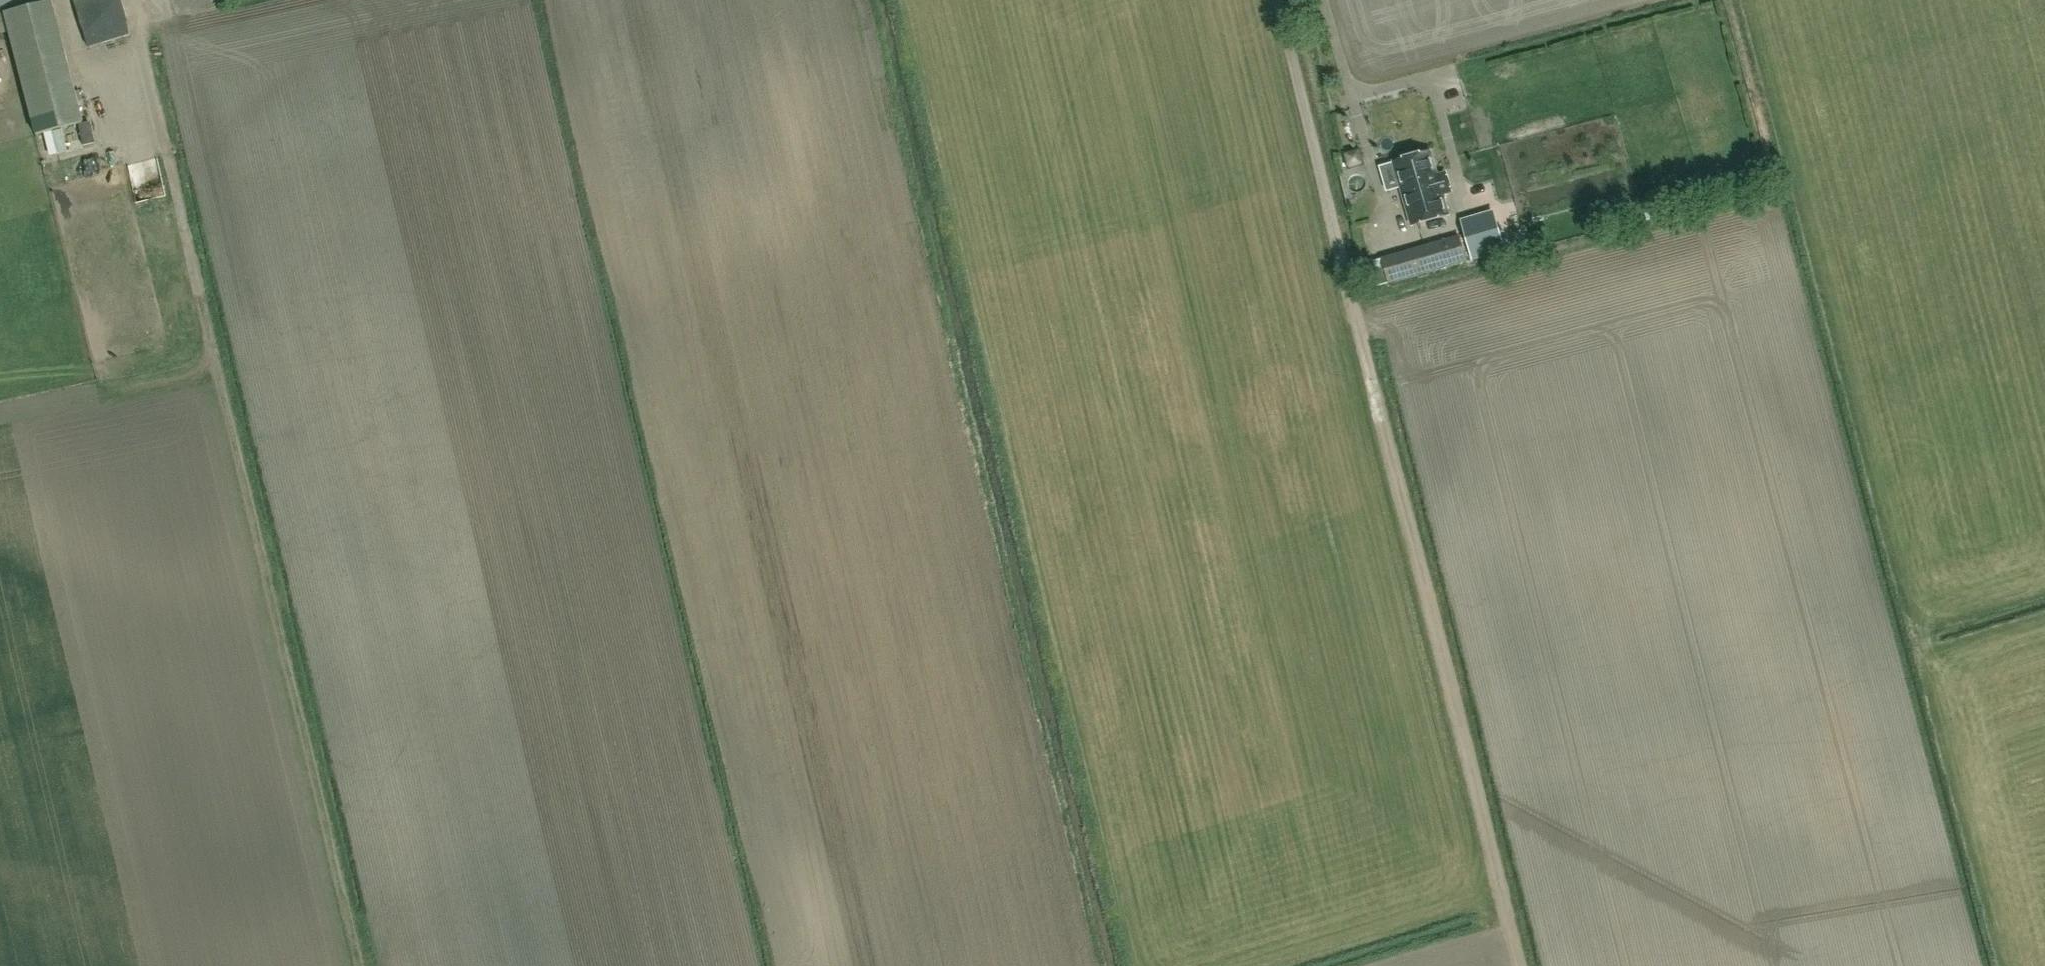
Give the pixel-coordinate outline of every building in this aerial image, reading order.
[(39,0),(0,0),(0,9),(39,0)] [(87,47),(129,34),(120,0),(73,0),(87,47)] [(198,12),(219,7),(218,0),(195,0),(198,12)] [(1430,153),(1396,163),(1414,225),(1448,215),(1442,195),(1451,192),(1446,174),(1437,177),(1430,153)] [(1460,219),(1472,260),(1505,251),(1494,210),(1460,219)] [(1390,284),(1466,262),(1459,237),(1383,259),(1390,284)]
